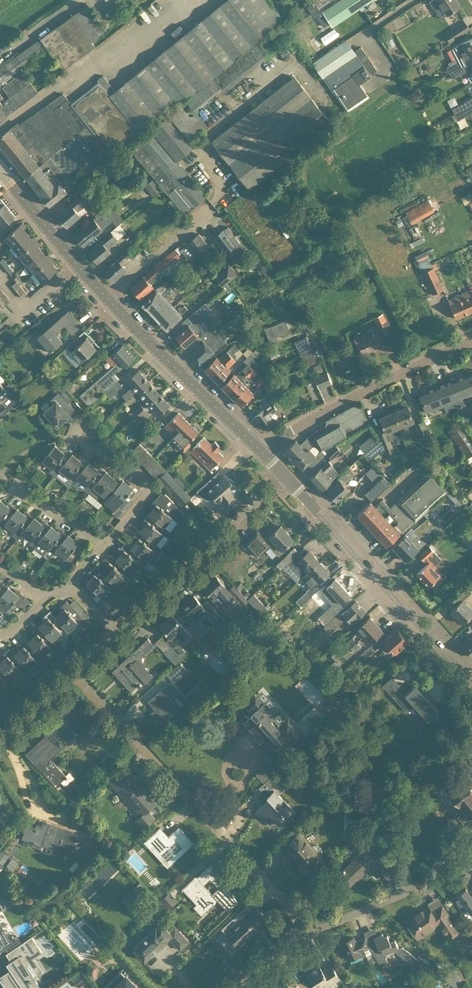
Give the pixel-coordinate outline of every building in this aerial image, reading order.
[(115,90),(109,95),(140,133),(141,135),(283,19),(269,0),(227,0),(115,90)] [(313,3),(307,7),(305,9),(303,6),(297,10),(303,19),(311,14),(332,0),(311,0),(313,3)] [(323,12),(332,26),(371,0),(341,0),(323,12)] [(447,14),(460,6),(456,0),(431,0),(429,1),(432,7),(440,3),(447,14)] [(450,42),(470,29),(465,22),(445,35),(450,42)] [(0,69),(0,85),(25,67),(23,65),(47,48),(62,70),(81,56),(58,26),(40,39),(41,39),(0,69)] [(463,59),(447,67),(450,73),(466,64),(463,59),(471,54),(471,37),(456,46),(463,59)] [(355,51),(347,39),(313,63),(346,112),(369,97),(360,84),(371,76),(370,75),(377,70),(362,47),(355,51)] [(252,70),(269,56),(258,42),(241,55),(252,70)] [(310,58),(319,52),(313,42),(304,48),(310,58)] [(282,62),(289,58),(285,50),(278,54),(282,62)] [(453,78),(467,71),(469,70),(468,70),(466,64),(450,73),(453,78)] [(29,82),(21,71),(18,74),(3,87),(9,97),(4,101),(5,103),(3,105),(0,101),(0,121),(5,117),(6,115),(4,113),(5,112),(8,115),(12,111),(37,92),(29,82)] [(140,133),(109,95),(115,90),(103,75),(97,80),(98,82),(71,104),(89,126),(96,135),(105,147),(114,158),(124,150),(121,147),(140,133)] [(229,163),(310,99),(293,77),(213,142),(229,163)] [(0,136),(0,144),(11,159),(18,167),(25,176),(89,126),(71,104),(67,98),(63,93),(20,124),(18,122),(2,135),(0,136)] [(330,125),(329,124),(310,99),(229,163),(249,188),(269,172),(285,160),(330,125)] [(196,145),(190,139),(202,130),(181,104),(150,129),(151,130),(130,148),(185,215),(206,197),(177,161),(196,145)] [(462,110),(465,116),(471,112),(471,105),(468,107),(462,110)] [(60,182),(87,160),(79,149),(87,142),(96,135),(89,126),(25,176),(49,205),(67,192),(67,191),(70,188),(68,185),(65,185),(63,186),(60,182)] [(105,147),(96,135),(87,142),(96,154),(105,147)] [(114,158),(105,147),(96,154),(105,166),(114,158)] [(294,173),(285,160),(269,172),(273,177),(286,168),(292,175),(294,173)] [(158,184),(149,191),(153,196),(162,189),(158,184)] [(88,190),(57,215),(67,227),(81,215),(77,211),(83,206),(81,204),(85,200),(87,202),(94,197),(88,190)] [(74,192),(67,198),(71,203),(78,197),(74,192)] [(16,216),(0,198),(0,229),(3,226),(16,216)] [(411,224),(434,211),(428,199),(405,212),(407,215),(402,217),(406,223),(407,225),(411,223),(411,224)] [(98,203),(90,209),(95,215),(103,209),(98,203)] [(86,225),(74,235),(82,245),(94,235),(96,234),(102,229),(98,224),(109,215),(103,208),(103,209),(95,215),(96,216),(86,225)] [(318,237),(323,233),(314,222),(309,225),(318,237)] [(6,237),(13,246),(28,234),(24,229),(26,227),(23,223),(6,237)] [(108,248),(126,232),(120,225),(93,247),(94,248),(89,253),(90,254),(93,259),(93,258),(97,263),(111,251),(108,248)] [(223,230),(214,237),(227,254),(228,253),(235,262),(247,253),(240,244),(241,243),(240,243),(228,227),(223,230)] [(21,254),(38,240),(34,236),(32,238),(28,234),(13,246),(21,254)] [(199,234),(187,243),(196,255),(197,256),(209,246),(199,234)] [(124,265),(145,247),(138,239),(104,270),(114,281),(127,269),(124,265)] [(28,263),(42,251),(39,246),(41,244),(38,240),(21,254),(17,257),(21,261),(24,258),(28,263)] [(173,251),(159,262),(164,269),(178,257),(180,256),(175,249),(173,251)] [(326,253),(332,265),(341,261),(335,249),(326,253)] [(35,272),(52,258),(49,254),(46,256),(42,251),(28,263),(35,272)] [(0,261),(5,267),(9,264),(3,258),(0,261)] [(55,262),(52,258),(35,272),(42,281),(57,269),(53,264),(55,262)] [(184,266),(188,272),(191,276),(199,270),(192,261),(184,266)] [(229,263),(219,272),(214,276),(223,287),(238,274),(229,263)] [(14,271),(9,264),(5,267),(10,273),(14,271)] [(271,268),(264,264),(260,270),(267,275),(268,278),(275,274),(271,268)] [(339,283),(357,274),(352,264),(334,273),(339,283)] [(140,298),(151,288),(153,286),(150,283),(161,273),(156,266),(132,288),(133,289),(132,291),(135,294),(137,293),(140,298)] [(443,288),(434,267),(422,273),(431,293),(443,288)] [(14,278),(17,281),(20,285),(23,282),(18,275),(14,278)] [(27,294),(20,285),(17,281),(12,285),(22,298),(27,294)] [(155,292),(144,302),(152,310),(172,292),(180,285),(176,281),(169,288),(162,295),(157,290),(155,292)] [(160,319),(173,307),(168,302),(183,289),(180,285),(172,292),(152,310),(160,319)] [(471,311),(471,292),(471,289),(448,300),(457,318),(471,311)] [(3,291),(0,294),(0,297),(7,304),(11,300),(4,293),(3,291)] [(200,336),(212,325),(216,322),(206,311),(210,308),(205,302),(188,317),(192,322),(175,336),(177,338),(177,339),(179,342),(180,341),(185,347),(186,346),(185,346),(198,334),(200,336)] [(177,312),(173,307),(160,319),(168,328),(188,309),(185,305),(177,312)] [(72,334),(73,333),(82,325),(69,310),(38,336),(50,352),(63,341),(56,332),(65,325),(72,334)] [(317,329),(309,313),(300,318),(309,334),(317,329)] [(40,325),(36,320),(26,329),(30,333),(40,325)] [(286,320),(265,328),(272,343),(278,341),(275,335),(289,329),(286,320)] [(393,331),(387,320),(377,326),(383,337),(393,331)] [(227,341),(212,325),(200,336),(198,334),(185,346),(186,346),(190,351),(190,352),(196,359),(195,360),(198,364),(199,363),(200,364),(213,353),(227,341)] [(364,334),(354,338),(356,344),(361,356),(384,346),(379,335),(377,331),(373,333),(374,335),(366,338),(364,334)] [(78,336),(67,346),(81,362),(96,348),(92,343),(95,341),(89,335),(83,341),(78,336)] [(312,349),(306,336),(295,342),(301,354),(312,349)] [(113,366),(97,381),(80,396),(89,406),(104,392),(117,380),(119,379),(115,375),(135,357),(123,344),(106,358),(113,366)] [(217,356),(204,368),(211,376),(235,353),(230,348),(221,358),(221,359),(220,360),(217,356)] [(318,361),(312,349),(301,354),(304,361),(307,359),(309,365),(318,361)] [(237,355),(235,353),(211,376),(219,383),(231,371),(227,367),(229,366),(237,358),(236,357),(237,355)] [(228,393),(253,368),(249,363),(238,373),(239,374),(237,376),(234,373),(221,386),(228,393)] [(235,399),(247,387),(254,380),(252,378),(257,372),(253,368),(228,393),(235,399)] [(149,404),(160,394),(150,382),(139,370),(127,380),(133,386),(122,395),(123,397),(126,400),(132,395),(137,391),(148,403),(149,404)] [(46,372),(38,372),(37,381),(46,381),(46,372)] [(316,382),(319,389),(332,383),(327,372),(308,380),(310,385),(316,382)] [(446,382),(457,408),(465,405),(461,397),(471,392),(471,372),(446,382)] [(260,376),(255,381),(254,380),(247,387),(235,399),(241,406),(252,395),(254,393),(265,381),(260,376)] [(117,380),(104,392),(109,398),(122,387),(117,380)] [(446,382),(419,393),(426,411),(441,405),(442,407),(444,406),(447,412),(457,408),(446,382)] [(5,406),(10,402),(14,398),(4,387),(0,383),(0,401),(5,406)] [(270,394),(272,399),(279,396),(277,391),(270,394)] [(63,407),(68,402),(59,392),(48,402),(51,405),(45,412),(51,419),(50,420),(51,421),(51,422),(52,423),(53,424),(55,424),(55,423),(57,426),(70,415),(63,407)] [(170,405),(160,394),(149,404),(159,415),(170,405)] [(135,398),(132,395),(126,400),(130,404),(135,398)] [(273,402),(255,416),(265,430),(275,422),(270,415),(278,409),(273,402)] [(138,412),(144,407),(141,404),(135,409),(138,412)] [(351,407),(326,421),(327,422),(325,426),(315,432),(314,432),(313,433),(318,441),(317,441),(322,450),(335,443),(370,423),(360,405),(353,409),(351,407)] [(395,412),(394,412),(400,426),(404,434),(409,432),(406,424),(415,420),(409,406),(401,409),(400,407),(394,409),(395,412)] [(146,411),(144,407),(138,412),(138,413),(140,416),(146,411)] [(393,448),(390,440),(404,434),(400,426),(394,412),(380,418),(384,427),(377,430),(380,439),(380,440),(364,453),(370,460),(384,449),(388,457),(396,454),(393,448)] [(176,426),(180,430),(181,430),(188,422),(179,413),(165,426),(171,432),(176,426)] [(428,434),(422,421),(415,425),(421,437),(428,434)] [(193,427),(188,422),(181,430),(180,430),(171,440),(184,452),(184,451),(191,444),(189,442),(198,432),(198,431),(198,429),(195,426),(193,427)] [(463,452),(471,446),(471,436),(465,426),(451,435),(463,452)] [(284,451),(295,463),(297,461),(303,467),(308,463),(312,467),(322,459),(318,454),(316,456),(309,449),(317,441),(318,441),(313,433),(300,444),(296,440),(284,451)] [(201,460),(218,443),(216,441),(212,445),(204,437),(191,451),(197,456),(201,460)] [(140,443),(139,444),(131,451),(142,462),(145,466),(145,467),(154,458),(140,443)] [(222,447),(218,443),(201,460),(204,464),(210,470),(224,456),(218,450),(222,447)] [(335,443),(322,450),(326,454),(326,453),(332,458),(340,450),(335,443)] [(60,470),(73,454),(68,449),(65,452),(55,444),(43,460),(52,468),(50,472),(55,476),(60,470)] [(463,452),(467,458),(471,455),(471,446),(463,452)] [(326,454),(322,450),(318,454),(322,459),(326,455),(326,454)] [(77,478),(90,462),(85,458),(82,461),(73,454),(60,470),(69,477),(67,480),(72,484),(77,478)] [(166,470),(154,458),(145,467),(151,474),(156,478),(157,480),(166,470)] [(321,490),(339,473),(333,467),(334,466),(329,461),(310,478),(321,490)] [(94,487),(107,471),(98,464),(95,467),(90,462),(77,478),(86,486),(84,489),(89,493),(94,487)] [(390,483),(381,473),(374,464),(365,472),(372,481),(375,483),(365,492),(372,500),(390,483)] [(344,484),(356,473),(354,471),(351,467),(338,478),(340,480),(330,490),(333,493),(331,495),(337,501),(349,490),(344,484)] [(185,491),(166,471),(166,470),(157,480),(162,485),(181,506),(191,497),(185,491)] [(89,493),(103,505),(106,502),(107,503),(107,502),(106,501),(108,499),(108,498),(123,480),(118,476),(116,478),(107,471),(94,487),(89,493)] [(376,508),(371,503),(359,515),(387,545),(399,534),(401,535),(449,490),(432,472),(398,503),(391,509),(383,500),(376,508)] [(210,479),(197,491),(202,497),(203,496),(203,497),(205,498),(207,499),(209,499),(211,498),(213,497),(218,502),(219,503),(212,509),(219,516),(239,498),(233,491),(237,487),(234,484),(234,482),(232,480),(231,478),(228,478),(226,474),(223,477),(214,485),(210,479)] [(112,512),(119,518),(125,511),(123,510),(140,489),(135,484),(132,487),(123,480),(108,498),(108,499),(106,501),(107,502),(107,503),(115,509),(112,512)] [(39,484),(34,489),(39,493),(43,487),(39,484)] [(450,490),(444,496),(452,505),(454,503),(458,500),(450,490)] [(165,493),(160,499),(157,496),(153,502),(156,504),(148,514),(164,527),(172,517),(178,522),(185,513),(165,493)] [(56,503),(60,498),(55,494),(51,499),(56,503)] [(5,524),(17,508),(13,504),(10,507),(1,499),(0,500),(0,530),(5,524)] [(466,509),(458,500),(454,503),(462,512),(466,509)] [(22,533),(34,517),(30,513),(27,516),(17,508),(5,524),(14,532),(12,535),(17,539),(22,533)] [(468,523),(471,519),(471,517),(466,510),(460,514),(468,523)] [(171,532),(164,527),(148,514),(144,519),(147,521),(140,531),(155,544),(155,543),(163,534),(166,537),(171,532)] [(402,536),(392,546),(397,552),(399,550),(400,552),(429,526),(434,521),(429,516),(414,531),(412,528),(405,533),(402,536)] [(39,542),(51,526),(46,522),(44,525),(34,517),(22,533),(31,541),(29,544),(34,548),(39,542)] [(284,549),(294,539),(281,525),(277,528),(272,523),(263,531),(262,529),(246,544),(257,556),(268,546),(269,547),(276,554),(281,559),(276,564),(280,568),(283,566),(286,563),(288,561),(288,562),(296,555),(300,552),(295,547),(288,554),(284,549)] [(55,550),(68,534),(63,530),(61,533),(51,526),(39,542),(34,548),(48,560),(51,557),(56,550),(55,550)] [(429,526),(400,552),(402,554),(401,555),(406,561),(416,551),(419,549),(432,537),(429,534),(427,533),(432,529),(429,526)] [(155,544),(140,531),(133,539),(136,542),(131,548),(147,561),(154,551),(157,554),(162,549),(155,543),(155,544)] [(78,542),(68,534),(55,550),(56,550),(65,558),(62,561),(68,565),(85,544),(80,539),(78,542)] [(131,548),(125,543),(118,552),(121,554),(116,560),(132,572),(139,563),(143,566),(147,561),(131,548)] [(437,586),(447,577),(438,568),(439,567),(436,564),(441,559),(434,551),(435,551),(430,546),(419,556),(424,561),(425,560),(427,563),(417,573),(429,586),(433,582),(437,586)] [(302,577),(319,561),(309,550),(300,559),(296,555),(288,562),(288,561),(286,563),(283,566),(297,581),(302,577)] [(128,578),(132,572),(116,560),(110,554),(103,564),(106,566),(102,571),(101,571),(117,584),(123,589),(131,580),(128,578)] [(319,561),(302,577),(307,583),(311,588),(308,590),(307,591),(311,596),(312,595),(315,593),(319,589),(323,586),(330,578),(327,575),(330,572),(319,561)] [(101,571),(102,571),(95,566),(91,571),(91,572),(88,575),(91,578),(87,584),(95,590),(102,597),(110,587),(113,589),(117,584),(101,571)] [(216,575),(203,587),(212,597),(210,598),(220,609),(234,596),(238,601),(243,606),(249,600),(248,599),(236,586),(235,585),(229,590),(225,585),(216,575)] [(332,618),(325,625),(326,626),(342,611),(352,601),(349,597),(351,595),(336,579),(327,587),(333,593),(327,598),(334,606),(332,608),(333,608),(327,613),(332,618)] [(240,582),(236,586),(248,599),(252,595),(240,582)] [(8,587),(3,583),(1,586),(0,585),(0,598),(8,587)] [(87,584),(83,588),(91,595),(95,590),(87,584)] [(463,622),(471,614),(471,609),(464,600),(471,593),(471,591),(465,584),(452,596),(454,595),(460,602),(452,610),(463,622)] [(8,587),(0,598),(0,611),(1,612),(0,614),(0,628),(2,627),(5,626),(16,612),(14,611),(26,596),(20,592),(18,595),(8,587)] [(253,594),(252,595),(248,599),(249,600),(261,614),(267,608),(253,594)] [(188,612),(198,623),(207,614),(225,634),(232,627),(207,600),(202,604),(194,595),(188,601),(186,599),(182,604),(183,605),(182,606),(183,606),(182,608),(186,613),(188,612)] [(326,626),(324,628),(326,631),(331,627),(333,630),(344,620),(343,619),(346,616),(352,623),(366,611),(356,600),(343,612),(342,611),(326,626)] [(64,608),(56,616),(55,616),(69,631),(78,623),(81,626),(86,621),(67,601),(62,605),(64,608)] [(55,616),(56,616),(50,610),(45,615),(48,618),(39,626),(53,641),(54,640),(65,640),(68,638),(68,633),(68,632),(69,631),(55,616)] [(166,640),(171,646),(173,648),(183,638),(186,641),(192,636),(173,615),(161,626),(170,636),(166,640)] [(377,623),(375,621),(370,615),(357,627),(359,630),(346,641),(351,646),(377,623)] [(290,617),(280,627),(285,632),(295,623),(290,617)] [(383,630),(378,624),(377,623),(351,646),(355,651),(368,639),(370,642),(383,630)] [(53,641),(39,626),(34,630),(37,633),(28,641),(28,642),(42,657),(42,656),(51,648),(53,651),(59,647),(53,641)] [(397,627),(378,644),(386,652),(384,653),(389,658),(403,646),(404,647),(410,641),(397,627)] [(214,650),(207,642),(199,634),(194,639),(209,655),(214,650)] [(155,641),(155,642),(164,652),(171,646),(166,640),(161,635),(155,641)] [(463,645),(471,655),(471,636),(463,645)] [(137,685),(138,686),(140,684),(140,683),(143,680),(145,682),(153,676),(137,659),(154,643),(148,638),(112,671),(131,691),(137,685)] [(28,642),(28,641),(26,639),(21,643),(23,646),(15,654),(28,669),(37,661),(40,664),(45,659),(42,656),(42,657),(28,642)] [(345,643),(338,649),(343,654),(349,648),(345,643)] [(370,645),(359,656),(363,661),(375,650),(370,645)] [(15,654),(9,648),(4,653),(7,655),(0,662),(0,666),(12,679),(21,671),(24,674),(28,669),(15,654)] [(305,652),(301,648),(296,653),(300,657),(305,652)] [(347,659),(353,653),(349,648),(343,654),(347,659)] [(182,663),(167,674),(173,682),(188,670),(182,663)] [(5,680),(7,683),(12,679),(0,666),(0,684),(5,680)] [(440,712),(416,686),(416,685),(407,693),(406,693),(405,694),(406,694),(404,696),(397,688),(401,685),(393,676),(383,685),(407,711),(415,704),(421,710),(416,714),(426,725),(431,721),(436,717),(438,716),(437,715),(441,712),(440,712)] [(148,701),(154,708),(156,709),(152,712),(159,722),(174,709),(167,701),(178,691),(171,682),(148,701)] [(246,705),(238,713),(245,720),(244,721),(256,734),(255,736),(259,740),(257,742),(268,753),(272,748),(281,758),(294,745),(305,735),(294,724),(293,725),(278,709),(271,715),(267,711),(271,708),(264,702),(262,704),(255,697),(256,698),(247,706),(246,705)] [(330,715),(338,707),(332,701),(324,708),(330,715)] [(26,754),(36,765),(56,786),(61,781),(66,785),(75,777),(70,771),(66,775),(52,759),(51,760),(47,756),(73,732),(77,736),(85,728),(69,710),(58,720),(60,722),(50,731),(50,732),(26,754)] [(307,765),(297,754),(288,763),(298,774),(307,765)] [(266,802),(255,812),(262,819),(263,818),(270,825),(282,814),(283,815),(285,813),(284,812),(290,806),(279,794),(282,791),(275,784),(288,772),(282,765),(266,781),(274,790),(268,796),(266,794),(261,798),(266,802)] [(143,814),(141,816),(136,820),(144,828),(154,818),(148,810),(156,803),(153,800),(154,799),(152,797),(151,798),(145,791),(144,792),(140,788),(143,785),(131,773),(125,779),(118,772),(108,781),(125,799),(127,797),(143,814)] [(457,784),(459,786),(449,795),(457,805),(459,803),(464,810),(451,821),(458,830),(471,820),(471,783),(471,782),(469,782),(465,777),(457,784)] [(363,843),(370,836),(375,841),(384,832),(373,821),(357,836),(363,843)] [(21,823),(18,833),(24,835),(23,838),(43,845),(52,848),(70,854),(78,833),(46,822),(44,826),(37,824),(36,828),(21,823)] [(160,827),(145,841),(150,847),(153,845),(161,854),(163,852),(170,860),(191,841),(180,829),(170,839),(165,834),(166,833),(160,827)] [(299,834),(293,839),(286,846),(301,862),(300,863),(299,864),(299,866),(299,867),(300,868),(301,869),(302,870),(303,870),(305,870),(306,870),(307,869),(308,870),(315,863),(321,857),(320,857),(322,854),(322,850),(321,847),(318,845),(314,845),(311,846),(299,834)] [(348,882),(362,870),(363,871),(368,866),(377,876),(386,867),(378,858),(381,855),(370,843),(362,851),(363,852),(339,874),(329,884),(339,894),(350,884),(348,882)] [(10,855),(2,849),(0,852),(0,861),(1,862),(4,864),(10,855)] [(230,883),(211,864),(204,871),(196,878),(196,877),(184,888),(197,902),(198,903),(205,910),(210,905),(211,906),(216,901),(215,901),(217,899),(229,911),(239,901),(234,896),(235,895),(233,893),(232,894),(226,887),(230,883)] [(471,894),(466,887),(453,896),(463,911),(468,908),(471,913),(471,893),(471,894)] [(21,899),(12,889),(0,896),(0,897),(0,898),(0,911),(21,899)] [(178,901),(169,892),(163,898),(171,907),(178,901)] [(244,908),(222,928),(228,934),(227,934),(229,935),(223,941),(231,950),(237,945),(239,946),(254,931),(255,932),(262,926),(261,925),(268,919),(257,907),(256,907),(251,901),(244,908)] [(414,913),(406,919),(418,937),(439,923),(449,937),(459,929),(443,906),(442,906),(443,907),(434,914),(427,904),(426,905),(425,905),(422,907),(421,909),(420,909),(414,913)] [(88,936),(96,930),(83,916),(76,923),(88,936)] [(0,921),(0,953),(6,949),(9,948),(9,947),(7,943),(11,941),(1,924),(1,923),(0,921)] [(180,949),(189,941),(177,928),(171,933),(161,922),(156,927),(156,926),(149,932),(139,940),(140,941),(133,947),(144,960),(151,953),(151,954),(161,945),(167,939),(167,938),(168,936),(180,949)] [(399,948),(396,939),(391,941),(388,935),(384,936),(383,933),(374,937),(375,938),(368,941),(371,947),(373,953),(381,965),(388,962),(386,957),(387,954),(395,951),(404,959),(402,962),(408,967),(411,964),(414,966),(412,968),(415,971),(429,963),(419,955),(417,958),(410,952),(403,947),(399,948)] [(5,987),(18,987),(21,986),(23,987),(35,987),(39,985),(25,964),(42,952),(31,936),(6,953),(11,961),(6,964),(10,970),(0,976),(0,980),(5,987)] [(343,946),(335,949),(339,958),(347,955),(349,960),(362,954),(361,952),(371,947),(368,941),(366,936),(356,941),(354,937),(350,938),(350,937),(345,940),(345,941),(341,942),(343,946)] [(326,987),(340,978),(331,964),(322,969),(319,964),(307,972),(317,987),(321,987),(325,986),(326,987)] [(446,967),(440,973),(450,983),(454,979),(459,977),(454,967),(449,970),(446,967)] [(79,987),(89,979),(82,969),(71,977),(79,987)] [(126,975),(112,987),(139,987),(126,975)] [(284,987),(308,987),(302,980),(297,983),(293,976),(281,983),(284,987)]
